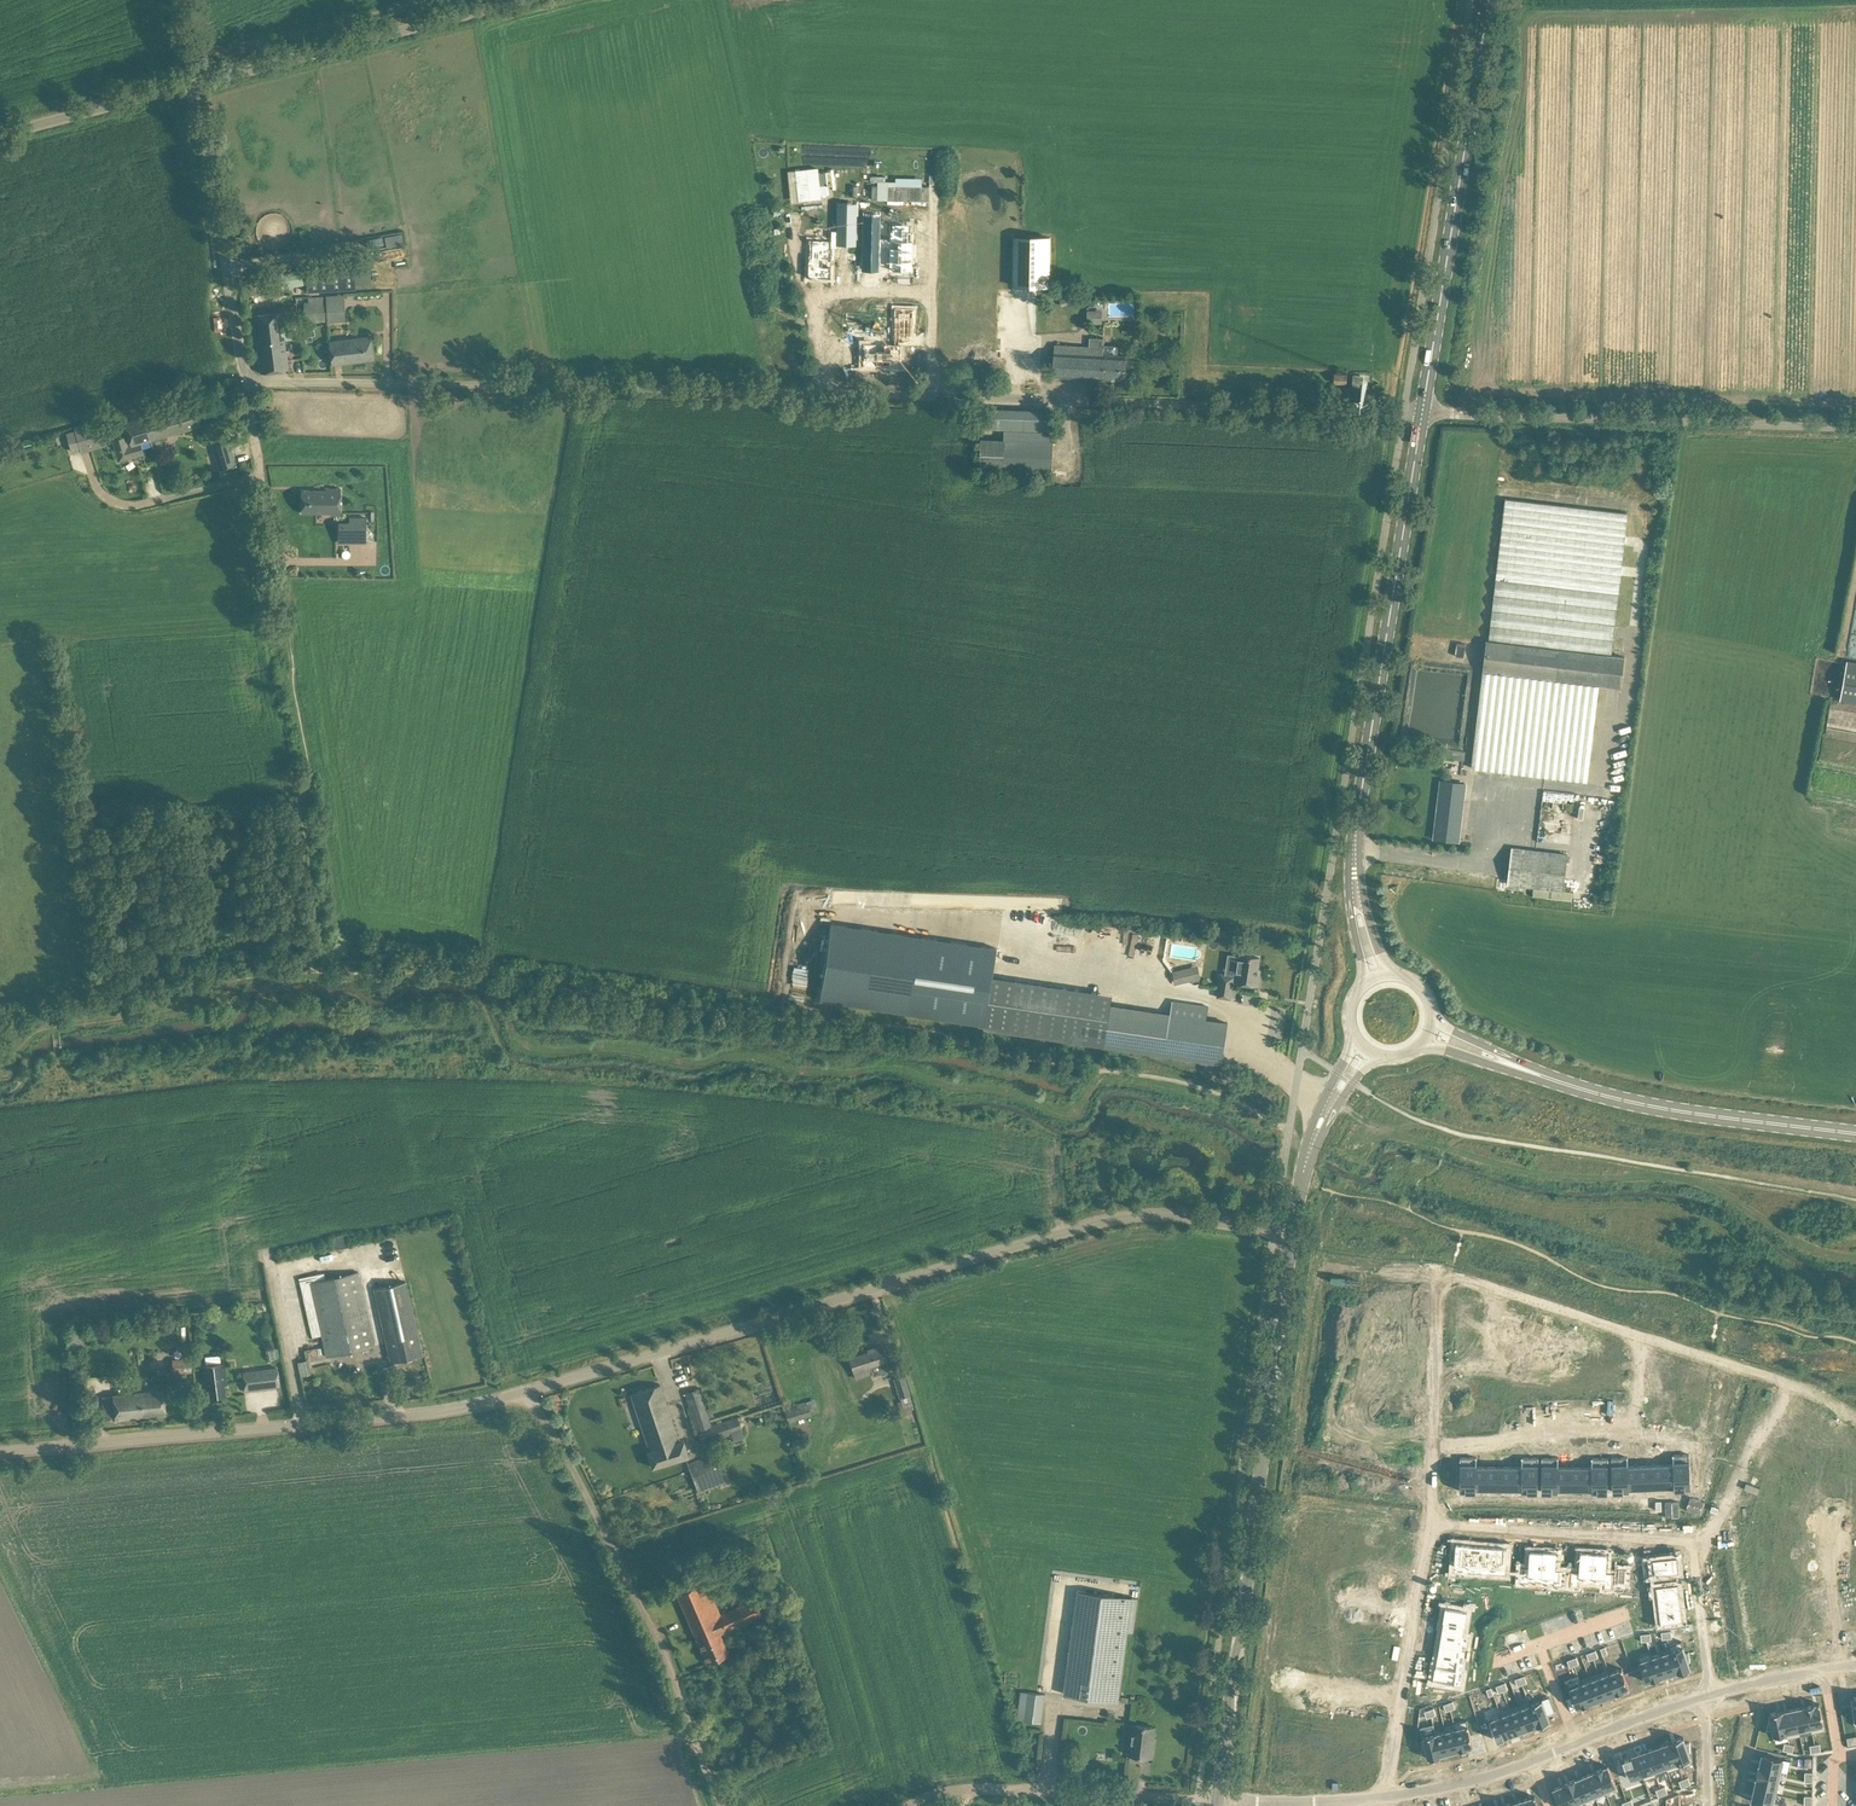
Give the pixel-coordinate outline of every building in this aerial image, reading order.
[(818,168),(795,170),(799,201),(821,198),(820,187),(832,186),(831,171),(818,172),(818,168)] [(887,185),(886,200),(930,201),(930,186),(887,185)] [(809,238),(808,277),(831,277),(832,245),(837,245),(837,243),(856,243),(857,202),(838,202),(837,229),(831,229),(831,230),(831,239),(809,238)] [(862,210),(861,254),(879,255),(879,248),(889,248),(888,271),(911,271),(913,231),(890,230),(889,238),(880,238),(880,211),(862,210)] [(1002,245),(1010,245),(1009,229),(1002,230),(1002,245)] [(386,246),(404,245),(403,232),(385,233),(386,246)] [(1014,237),(1013,286),(1049,286),(1050,238),(1024,237),(1014,237)] [(305,291),(355,288),(355,283),(353,264),(353,262),(303,265),(305,291)] [(355,283),(371,282),(370,263),(353,264),(355,283)] [(300,269),(262,276),(264,291),(303,285),(300,269)] [(305,302),(306,323),(336,321),(335,311),(327,311),(327,301),(305,302)] [(863,343),(862,366),(876,366),(877,365),(900,365),(900,344),(900,341),(901,334),(912,334),(913,309),(894,308),(894,344),(884,343),(884,341),(875,341),(875,343),(863,343)] [(1102,323),(1102,310),(1087,310),(1088,323),(1102,323)] [(254,314),(260,372),(288,369),(282,311),(277,312),(254,314)] [(329,341),(331,364),(373,359),(370,336),(329,341)] [(1055,345),(1054,363),(1053,375),(1126,380),(1127,356),(1117,355),(1118,346),(1104,345),(1104,338),(1090,338),(1090,347),(1055,345)] [(1334,382),(1347,383),(1347,374),(1335,374),(1334,382)] [(183,406),(143,417),(150,440),(189,429),(201,426),(194,403),(183,406)] [(981,468),(1004,469),(1053,471),(1054,442),(1052,441),(1053,411),(993,408),(992,429),(1004,429),(1004,440),(982,439),(981,468)] [(126,436),(112,440),(118,461),(144,454),(140,443),(150,440),(143,417),(124,422),(131,444),(128,445),(126,436)] [(82,452),(106,444),(98,419),(73,426),(75,430),(81,449),(82,452)] [(75,430),(67,433),(72,451),(81,449),(75,430)] [(59,435),(52,437),(55,445),(61,443),(59,435)] [(227,435),(216,438),(211,440),(220,470),(236,465),(229,440),(227,435)] [(301,490),(301,513),(330,513),(330,515),(341,515),(341,488),(325,488),(325,490),(301,490)] [(1505,497),(1474,761),(1473,767),(1587,781),(1599,685),(1622,687),(1625,656),(1612,655),(1628,512),(1547,502),(1505,497)] [(350,525),(350,527),(366,527),(366,517),(349,517),(350,525)] [(339,525),(339,541),(366,541),(366,527),(350,527),(350,525),(339,525)] [(1456,656),(1464,657),(1466,643),(1457,642),(1456,656)] [(1848,668),(1842,704),(1855,707),(1855,670),(1848,668)] [(1447,749),(1446,758),(1464,760),(1465,751),(1447,749)] [(1441,780),(1434,838),(1446,840),(1459,841),(1466,783),(1463,783),(1441,780)] [(1541,831),(1574,831),(1574,791),(1542,791),(1541,831)] [(1512,848),(1508,884),(1534,887),(1533,896),(1572,901),(1573,892),(1563,890),(1568,855),(1512,848)] [(985,1023),(992,977),(997,947),(830,922),(819,999),(985,1023)] [(1218,996),(1219,997),(1231,998),(1233,981),(1258,985),(1260,974),(1257,973),(1260,957),(1240,954),(1237,976),(1221,974),(1218,996)] [(1202,982),(1198,965),(1173,971),(1176,984),(1189,981),(1202,982)] [(1112,995),(1052,986),(992,977),(985,1028),(1045,1037),(1222,1063),(1228,1022),(1206,1019),(1208,1006),(1172,1001),(1170,1014),(1111,1005),(1112,995)] [(346,1231),(333,1235),(337,1247),(350,1244),(346,1231)] [(310,1282),(324,1344),(327,1356),(375,1346),(358,1272),(310,1282)] [(374,1288),(388,1350),(391,1362),(422,1355),(406,1281),(374,1288)] [(1359,1286),(1359,1294),(1374,1296),(1375,1287),(1359,1286)] [(1380,1296),(1380,1306),(1387,1306),(1394,1306),(1394,1296),(1380,1296)] [(1403,1311),(1402,1323),(1424,1324),(1424,1311),(1403,1311)] [(1519,1337),(1519,1352),(1527,1352),(1527,1346),(1541,1346),(1541,1319),(1526,1319),(1526,1337),(1519,1337)] [(1541,1319),(1541,1346),(1554,1346),(1554,1352),(1563,1352),(1563,1337),(1555,1337),(1555,1319),(1541,1319)] [(1402,1323),(1402,1335),(1424,1335),(1424,1324),(1402,1323)] [(1506,1324),(1506,1340),(1514,1340),(1514,1324),(1506,1324)] [(1402,1335),(1402,1347),(1424,1347),(1424,1335),(1402,1335)] [(83,1342),(69,1342),(70,1351),(83,1350),(83,1342)] [(307,1358),(325,1355),(324,1345),(306,1349),(307,1358)] [(849,1358),(853,1369),(856,1378),(872,1373),(873,1375),(889,1370),(886,1362),(886,1361),(881,1345),(871,1348),(872,1350),(849,1358)] [(1402,1347),(1402,1358),(1424,1358),(1425,1358),(1425,1347),(1424,1347),(1402,1347)] [(191,1371),(191,1357),(173,1358),(174,1372),(191,1371)] [(1402,1358),(1402,1370),(1424,1371),(1424,1358),(1402,1358)] [(311,1373),(308,1360),(297,1362),(300,1376),(311,1373)] [(203,1366),(207,1396),(225,1394),(224,1383),(227,1383),(224,1363),(203,1366)] [(277,1368),(254,1371),(243,1372),(246,1389),(279,1385),(277,1368)] [(895,1379),(902,1401),(897,1402),(900,1412),(913,1408),(903,1376),(895,1379)] [(1460,1378),(1460,1390),(1482,1390),(1482,1378),(1460,1378)] [(1643,1381),(1643,1396),(1652,1396),(1652,1381),(1643,1381)] [(661,1384),(632,1393),(650,1450),(647,1451),(652,1467),(688,1456),(683,1440),(679,1441),(661,1384)] [(685,1392),(689,1404),(701,1443),(734,1432),(736,1438),(743,1435),(738,1417),(711,1425),(699,1388),(685,1392)] [(102,1396),(103,1407),(104,1419),(166,1414),(164,1390),(113,1394),(113,1395),(102,1396)] [(1460,1390),(1460,1400),(1482,1400),(1482,1390),(1460,1390)] [(1676,1396),(1675,1408),(1696,1410),(1698,1398),(1676,1396)] [(814,1399),(807,1401),(784,1408),(788,1422),(811,1415),(810,1414),(818,1412),(814,1399)] [(1460,1400),(1460,1410),(1482,1410),(1482,1400),(1460,1400)] [(1675,1408),(1674,1418),(1695,1420),(1696,1410),(1675,1408)] [(1460,1410),(1460,1423),(1482,1423),(1482,1410),(1460,1410)] [(1674,1418),(1673,1430),(1694,1432),(1695,1420),(1674,1418)] [(1843,1461),(1855,1465),(1855,1436),(1851,1435),(1843,1461)] [(1367,1436),(1361,1457),(1374,1461),(1380,1440),(1367,1436)] [(1380,1440),(1374,1461),(1384,1464),(1390,1443),(1380,1440)] [(1390,1443),(1384,1464),(1394,1466),(1400,1446),(1390,1443)] [(1400,1446),(1394,1466),(1405,1469),(1410,1449),(1400,1446)] [(1405,1469),(1404,1470),(1417,1474),(1419,1466),(1424,1468),(1424,1459),(1421,1458),(1423,1451),(1411,1448),(1410,1449),(1405,1469)] [(1689,1454),(1674,1455),(1676,1488),(1691,1488),(1689,1454)] [(1673,1464),(1663,1465),(1664,1487),(1675,1486),(1675,1489),(1676,1488),(1674,1455),(1673,1455),(1673,1464)] [(728,1480),(721,1460),(718,1461),(717,1459),(708,1462),(705,1456),(687,1463),(698,1493),(728,1480)] [(1460,1457),(1460,1491),(1476,1491),(1476,1457),(1460,1457)] [(1476,1457),(1476,1491),(1477,1491),(1477,1488),(1488,1489),(1488,1466),(1477,1466),(1477,1457),(1476,1457)] [(1511,1467),(1511,1489),(1522,1489),(1522,1491),(1523,1491),(1523,1457),(1522,1457),(1522,1467),(1511,1467)] [(1523,1457),(1523,1491),(1538,1491),(1538,1457),(1523,1457)] [(1542,1457),(1542,1491),(1557,1491),(1557,1458),(1542,1457)] [(1627,1457),(1611,1458),(1613,1491),(1628,1491),(1627,1457)] [(1628,1457),(1627,1457),(1628,1491),(1629,1490),(1629,1488),(1640,1488),(1639,1466),(1628,1466),(1628,1457)] [(1557,1458),(1557,1491),(1558,1491),(1558,1489),(1569,1489),(1569,1467),(1558,1467),(1558,1458),(1557,1458)] [(1581,1467),(1581,1489),(1592,1489),(1592,1491),(1593,1491),(1593,1458),(1592,1458),(1592,1467),(1581,1467)] [(1593,1458),(1593,1491),(1608,1492),(1608,1458),(1593,1458)] [(1759,1459),(1754,1472),(1773,1480),(1779,1468),(1759,1459)] [(1651,1465),(1639,1466),(1640,1488),(1652,1487),(1651,1465)] [(1663,1465),(1651,1465),(1652,1487),(1664,1487),(1663,1465)] [(1488,1466),(1488,1489),(1499,1489),(1499,1466),(1488,1466)] [(1499,1466),(1499,1489),(1511,1489),(1511,1467),(1499,1466)] [(1569,1467),(1569,1489),(1581,1489),(1581,1467),(1569,1467)] [(1754,1472),(1749,1482),(1769,1491),(1773,1480),(1754,1472)] [(1744,1493),(1764,1502),(1764,1501),(1769,1491),(1749,1482),(1744,1493)] [(1744,1493),(1738,1505),(1759,1514),(1765,1502),(1764,1501),(1764,1502),(1744,1493),(1744,1492),(1744,1493)] [(1761,1528),(1740,1532),(1742,1544),(1763,1540),(1761,1528)] [(1763,1540),(1742,1544),(1744,1555),(1765,1552),(1763,1540)] [(1453,1550),(1453,1557),(1455,1557),(1454,1571),(1468,1572),(1470,1543),(1456,1542),(1455,1550),(1453,1550)] [(1470,1543),(1468,1572),(1469,1572),(1469,1571),(1480,1572),(1482,1544),(1471,1544),(1471,1543),(1470,1543)] [(1482,1544),(1480,1572),(1491,1573),(1493,1545),(1482,1544)] [(1493,1545),(1491,1573),(1506,1574),(1508,1546),(1493,1545)] [(1521,1566),(1520,1581),(1529,1581),(1529,1580),(1541,1581),(1544,1550),(1543,1550),(1541,1550),(1541,1549),(1533,1548),(1533,1550),(1530,1549),(1529,1566),(1521,1566)] [(1571,1570),(1570,1585),(1579,1586),(1579,1581),(1592,1582),(1594,1552),(1591,1551),(1591,1550),(1584,1549),(1584,1551),(1580,1551),(1579,1571),(1571,1570)] [(1544,1550),(1541,1581),(1554,1582),(1554,1584),(1562,1585),(1563,1570),(1556,1569),(1557,1551),(1544,1550)] [(1594,1552),(1592,1582),(1605,1583),(1604,1588),(1613,1588),(1614,1573),(1606,1573),(1608,1552),(1594,1552)] [(1765,1552),(1744,1555),(1745,1566),(1767,1563),(1765,1552)] [(1677,1556),(1647,1559),(1649,1574),(1679,1571),(1677,1556)] [(1745,1566),(1745,1567),(1747,1578),(1769,1574),(1767,1563),(1745,1566)] [(1618,1568),(1617,1583),(1626,1584),(1626,1569),(1618,1568)] [(1769,1574),(1747,1578),(1749,1590),(1771,1587),(1769,1574)] [(705,1580),(687,1588),(676,1593),(707,1663),(729,1653),(720,1633),(762,1614),(756,1599),(720,1614),(705,1580)] [(1678,1583),(1656,1585),(1658,1599),(1680,1596),(1678,1583)] [(1078,1590),(1075,1621),(1065,1694),(1119,1701),(1128,1631),(1133,1632),(1137,1598),(1078,1590)] [(1680,1596),(1658,1599),(1659,1609),(1681,1606),(1680,1596)] [(1445,1606),(1443,1620),(1466,1624),(1468,1610),(1445,1606)] [(1681,1606),(1659,1609),(1661,1622),(1682,1620),(1681,1606)] [(1815,1619),(1802,1621),(1806,1642),(1819,1640),(1815,1619)] [(1443,1621),(1441,1632),(1468,1636),(1469,1636),(1463,1635),(1465,1625),(1466,1625),(1466,1624),(1443,1620),(1442,1621),(1443,1621)] [(1802,1621),(1792,1623),(1796,1644),(1806,1642),(1802,1621)] [(1792,1623),(1782,1625),(1786,1646),(1796,1644),(1792,1623)] [(1782,1625),(1772,1626),(1776,1648),(1786,1646),(1782,1625)] [(1761,1636),(1757,1637),(1759,1644),(1762,1644),(1763,1651),(1776,1648),(1772,1626),(1759,1628),(1761,1636)] [(1441,1632),(1439,1643),(1467,1648),(1468,1636),(1441,1632)] [(1681,1641),(1669,1645),(1678,1672),(1690,1668),(1688,1661),(1690,1660),(1689,1652),(1686,1653),(1681,1641)] [(1439,1643),(1437,1655),(1465,1659),(1467,1648),(1439,1643)] [(1671,1651),(1662,1654),(1668,1674),(1677,1671),(1678,1672),(1669,1645),(1671,1651)] [(1650,1651),(1638,1655),(1646,1681),(1659,1677),(1650,1651)] [(1651,1651),(1650,1651),(1659,1677),(1668,1674),(1662,1654),(1653,1657),(1651,1651)] [(1435,1666),(1463,1671),(1464,1670),(1463,1670),(1465,1659),(1437,1655),(1436,1666),(1435,1666)] [(1435,1666),(1432,1680),(1461,1685),(1463,1671),(1435,1666)] [(1609,1670),(1617,1693),(1630,1688),(1622,1668),(1610,1672),(1609,1670)] [(1609,1670),(1599,1673),(1608,1696),(1617,1693),(1609,1670)] [(1599,1673),(1590,1677),(1598,1700),(1608,1696),(1599,1673)] [(1590,1677),(1580,1681),(1589,1704),(1598,1700),(1590,1677)] [(1581,1684),(1569,1688),(1577,1708),(1589,1704),(1580,1681),(1581,1684)] [(1017,1719),(1025,1720),(1042,1722),(1045,1693),(1029,1691),(1029,1692),(1021,1691),(1017,1719)] [(1530,1701),(1529,1702),(1538,1725),(1550,1721),(1542,1699),(1530,1703),(1530,1701)] [(1529,1702),(1520,1705),(1528,1728),(1537,1725),(1537,1726),(1538,1725),(1529,1702)] [(1819,1703),(1807,1706),(1812,1733),(1825,1730),(1819,1703)] [(1520,1705),(1510,1709),(1519,1732),(1528,1728),(1520,1705)] [(1807,1706),(1795,1708),(1800,1735),(1801,1735),(1800,1729),(1811,1727),(1812,1733),(1807,1706)] [(1783,1710),(1788,1738),(1800,1735),(1795,1708),(1783,1711),(1783,1710)] [(1510,1709),(1501,1712),(1509,1735),(1519,1732),(1510,1709)] [(1769,1720),(1767,1730),(1772,1728),(1774,1735),(1787,1733),(1788,1738),(1783,1710),(1782,1710),(1769,1713),(1771,1720),(1769,1720)] [(1501,1715),(1490,1720),(1497,1740),(1509,1735),(1501,1712),(1500,1713),(1501,1715)] [(1467,1719),(1454,1723),(1461,1749),(1473,1746),(1467,1719)] [(1128,1754),(1152,1757),(1155,1726),(1132,1723),(1128,1754)] [(1455,1728),(1446,1730),(1451,1752),(1461,1749),(1454,1723),(1455,1728)] [(1436,1732),(1441,1755),(1442,1755),(1442,1754),(1451,1752),(1446,1730),(1436,1733),(1436,1732)] [(1423,1743),(1422,1752),(1427,1751),(1429,1758),(1441,1755),(1436,1732),(1423,1735),(1425,1742),(1423,1743)] [(1683,1736),(1670,1741),(1680,1767),(1679,1762),(1691,1758),(1689,1751),(1690,1751),(1690,1742),(1686,1743),(1683,1736)] [(1670,1742),(1659,1746),(1668,1772),(1680,1767),(1670,1741),(1670,1742)] [(1659,1746),(1647,1750),(1656,1776),(1657,1775),(1655,1770),(1666,1766),(1668,1772),(1659,1746)] [(1647,1750),(1636,1754),(1645,1780),(1656,1776),(1647,1750)] [(1636,1754),(1623,1758),(1630,1779),(1642,1774),(1644,1780),(1645,1780),(1636,1754)] [(1759,1765),(1759,1766),(1781,1771),(1783,1759),(1762,1754),(1760,1765),(1759,1765)] [(1608,1765),(1597,1770),(1605,1790),(1616,1785),(1608,1765)] [(1759,1766),(1756,1777),(1778,1782),(1781,1771),(1759,1766)] [(1597,1770),(1586,1775),(1595,1795),(1605,1790),(1597,1770)] [(1576,1778),(1575,1778),(1584,1799),(1595,1795),(1586,1775),(1576,1779),(1576,1778)] [(1757,1778),(1754,1789),(1775,1793),(1778,1782),(1756,1777),(1756,1778),(1757,1778)] [(1575,1778),(1564,1783),(1573,1804),(1584,1799),(1575,1778)] [(1553,1788),(1561,1805),(1567,1805),(1573,1804),(1564,1783),(1564,1784),(1553,1788)] [(1754,1789),(1751,1800),(1773,1805),(1775,1793),(1754,1789)] [(1665,1798),(1665,1805),(1680,1805),(1680,1792),(1665,1798)] [(1523,1799),(1525,1805),(1538,1805),(1535,1795),(1523,1799)]
